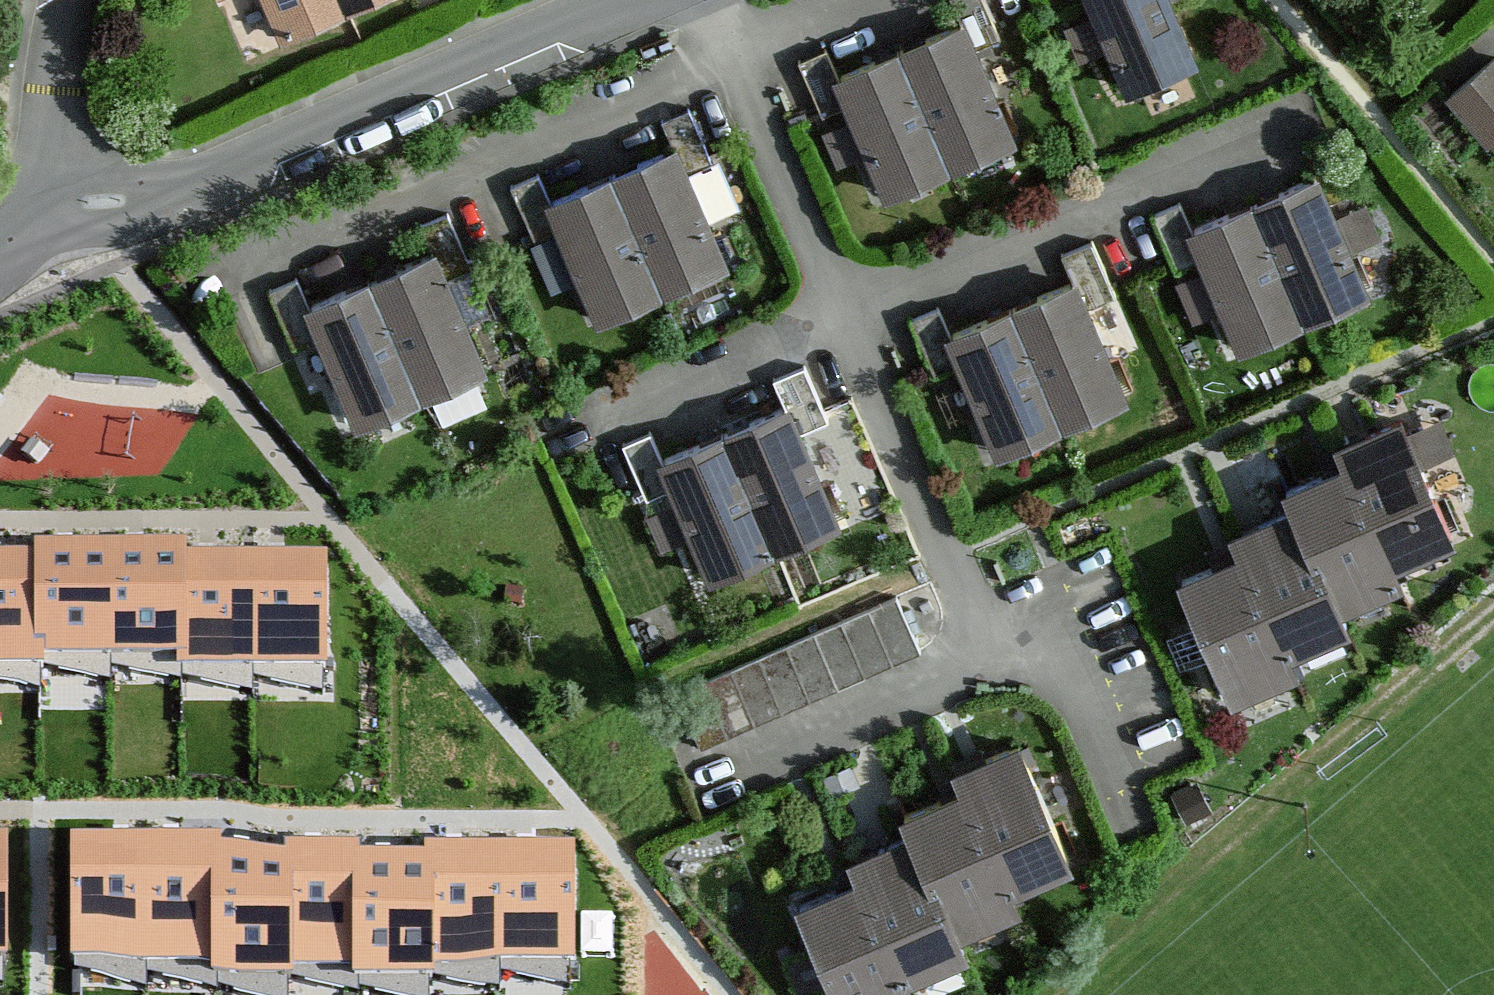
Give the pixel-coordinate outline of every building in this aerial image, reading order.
[(282,43),(346,13),(341,0),(265,0),(282,43)] [(346,13),(379,0),(341,0),(346,13)] [(1096,15),(1064,29),(1078,63),(1104,51),(1123,95),(1202,61),(1176,0),(1089,0),(1096,15)] [(897,46),(950,171),(1018,143),(965,18),(897,46)] [(897,46),(834,72),(855,121),(823,134),(836,165),(860,156),(879,201),(950,171),(897,46)] [(1449,97),(1491,148),(1493,146),(1493,59),(1449,97)] [(609,173),(662,298),(729,270),(676,145),(609,173)] [(1252,202),(1305,321),(1372,292),(1319,172),(1252,202)] [(609,173),(542,202),(595,327),(662,298),(609,173)] [(1252,202),(1181,233),(1234,353),(1305,321),(1252,202)] [(369,278),(420,403),(491,374),(440,250),(369,278)] [(1014,305),(1066,427),(1132,399),(1080,277),(1014,305)] [(369,278),(303,306),(354,430),(420,403),(369,278)] [(1014,305),(942,335),(995,458),(1066,427),(1014,305)] [(725,431),(773,556),(840,530),(792,405),(725,431)] [(1351,458),(1397,560),(1458,532),(1402,409),(1341,437),(1351,458)] [(725,431),(658,456),(675,501),(650,511),(666,553),(692,544),(706,581),(773,556),(725,431)] [(1297,501),(1345,608),(1406,580),(1397,560),(1351,458),(1290,485),(1297,501)] [(1238,551),(1288,662),(1356,632),(1345,608),(1297,501),(1229,531),(1238,551)] [(1238,551),(1174,580),(1233,713),(1298,684),(1288,662),(1238,551)] [(42,566),(43,669),(110,669),(110,556),(42,556),(42,566)] [(110,556),(110,669),(178,669),(178,566),(177,556),(110,556)] [(0,566),(0,679),(43,679),(43,669),(42,566),(0,566)] [(178,566),(178,669),(178,679),(251,679),(251,566),(178,566)] [(325,567),(251,566),(251,679),(325,679),(325,567)] [(912,586),(747,652),(768,705),(933,639),(912,586)] [(957,789),(996,893),(1069,866),(1019,733),(946,760),(957,789)] [(903,834),(943,942),(1005,918),(996,893),(957,789),(895,812),(903,834)] [(855,878),(895,990),(953,968),(943,942),(903,834),(845,856),(855,878)] [(429,855),(428,866),(428,968),(500,968),(501,855),(429,855)] [(573,855),(501,855),(500,968),(573,968),(573,855)] [(148,856),(73,856),(73,968),(148,968),(148,856)] [(148,856),(148,968),(214,968),(221,968),(220,866),(220,856),(148,856)] [(290,856),(290,866),(291,969),(355,968),(356,865),(356,856),(290,856)] [(356,865),(355,968),(355,978),(428,978),(428,968),(428,866),(356,865)] [(290,866),(220,866),(221,968),(221,979),(291,978),(291,969),(290,866)] [(798,899),(833,994),(897,994),(895,990),(855,878),(798,899)]
